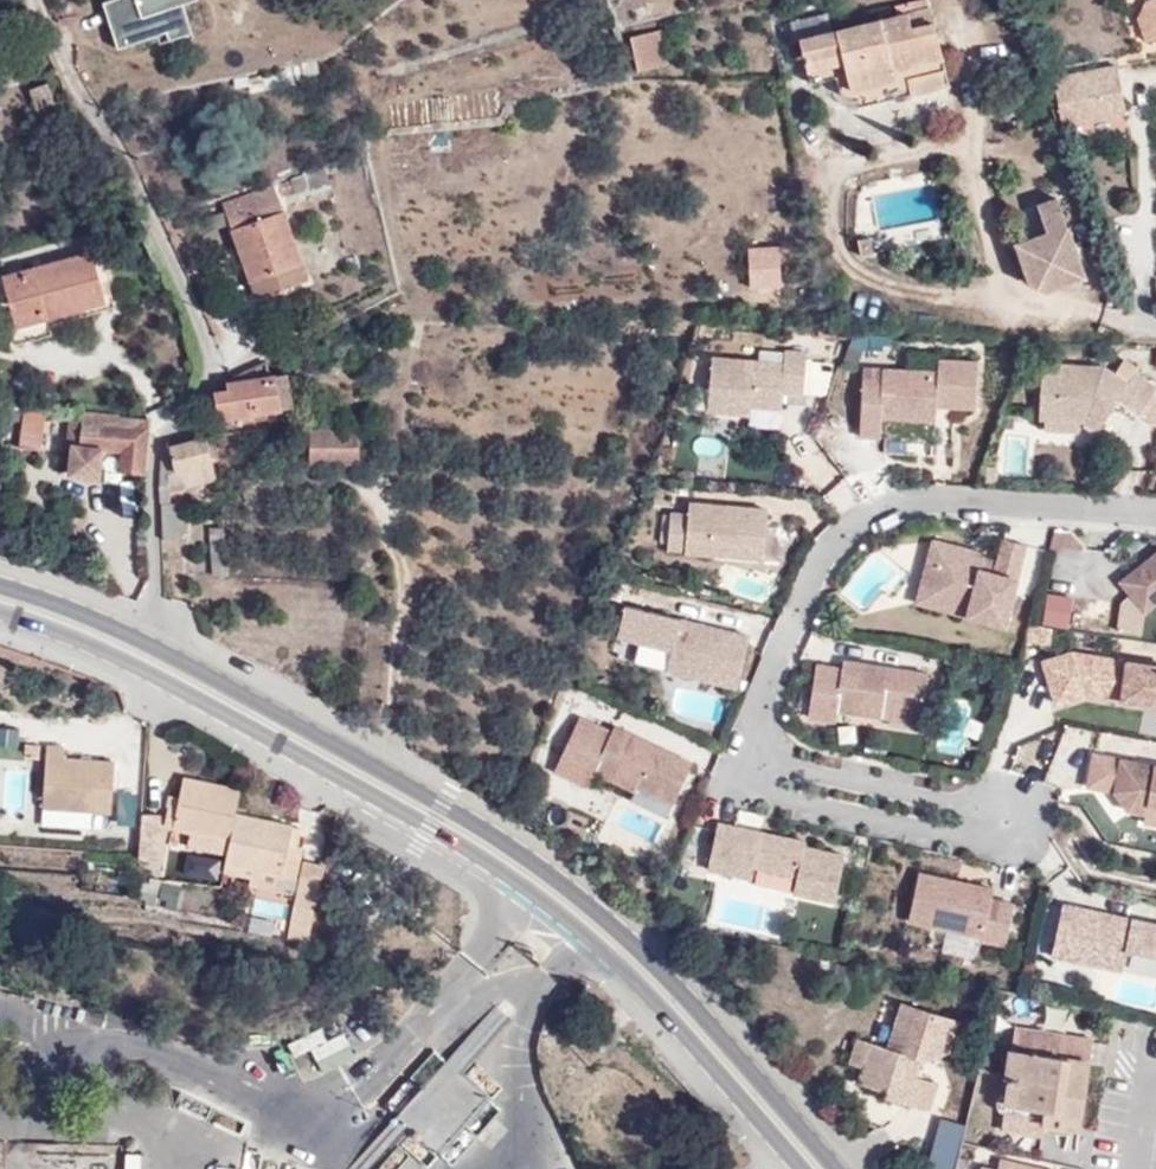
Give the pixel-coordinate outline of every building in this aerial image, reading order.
[(115,46),(157,33),(156,30),(187,20),(181,1),(180,2),(180,0),(102,0),(115,46)] [(1147,1),(1137,17),(1145,40),(1155,37),(1155,0),(1148,0),(1147,1)] [(894,68),(943,57),(931,7),(833,32),(828,13),(784,24),(789,42),(801,40),(811,83),(835,78),(840,92),(849,97),(858,98),(855,87),(896,77),(894,68)] [(187,20),(164,28),(167,39),(191,32),(187,20)] [(669,63),(661,30),(630,38),(639,71),(669,63)] [(950,84),(943,57),(894,68),(896,77),(855,87),(858,98),(860,105),(950,84)] [(1124,113),(1118,67),(1057,78),(1065,124),(1124,113)] [(56,103),(48,83),(30,88),(36,105),(38,110),(56,103)] [(36,105),(30,88),(0,98),(0,116),(36,105)] [(224,202),(252,278),(277,269),(283,288),(307,279),(273,186),(224,202)] [(1084,276),(1058,198),(1037,206),(1047,232),(1017,244),(1030,282),(1047,290),(1084,276)] [(746,246),(749,289),(782,286),(779,243),(746,246)] [(106,300),(93,253),(4,276),(17,325),(106,300)] [(277,269),(252,278),(258,296),(283,288),(277,269)] [(704,407),(747,412),(748,404),(778,407),(780,391),(800,393),(805,352),(783,349),(782,362),(710,354),(704,407)] [(252,378),(257,413),(291,406),(286,375),(269,376),(267,360),(229,379),(252,378)] [(944,406),(972,408),(974,362),(934,360),(934,372),(860,369),(856,437),(877,438),(878,418),(932,420),(932,406),(933,389),(945,390),(944,406)] [(1039,362),(1036,417),(1042,418),(1077,420),(1083,421),(1096,429),(1109,409),(1104,405),(1108,399),(1113,402),(1114,400),(1128,409),(1143,380),(1131,372),(1124,383),(1100,367),(1039,362)] [(227,387),(215,386),(219,420),(257,413),(252,378),(229,379),(227,387)] [(1143,380),(1128,409),(1136,415),(1155,387),(1143,380)] [(932,406),(944,406),(945,390),(933,389),(932,406)] [(1108,399),(1104,405),(1109,409),(1113,402),(1108,399)] [(54,410),(27,407),(22,446),(52,450),(54,410)] [(149,418),(105,414),(104,421),(87,418),(83,445),(75,444),(74,447),(71,473),(100,478),(105,448),(124,450),(123,470),(146,471),(149,418)] [(83,445),(87,418),(73,417),(69,446),(74,447),(75,444),(83,445)] [(1042,418),(1042,427),(1077,430),(1077,420),(1042,418)] [(358,462),(360,430),(312,429),(313,462),(358,462)] [(214,433),(172,444),(179,471),(182,471),(213,463),(217,463),(214,433)] [(172,444),(167,445),(161,459),(161,487),(171,487),(170,473),(179,471),(172,444)] [(215,478),(213,463),(182,471),(186,485),(215,478)] [(171,487),(161,487),(162,503),(172,503),(171,487)] [(681,549),(759,557),(763,508),(686,500),(684,512),(667,510),(663,546),(681,548),(681,549)] [(215,575),(229,574),(224,526),(211,528),(215,575)] [(969,596),(964,614),(1002,625),(1024,544),(1001,538),(995,559),(992,572),(978,568),(981,558),(961,553),(963,546),(931,538),(924,564),(935,567),(930,585),(969,596)] [(963,546),(961,553),(981,558),(982,556),(983,552),(963,546)] [(1119,579),(1143,610),(1155,601),(1155,555),(1151,555),(1119,579)] [(981,558),(978,568),(992,572),(995,559),(982,556),(981,558)] [(924,564),(914,600),(964,614),(969,596),(930,585),(935,567),(924,564)] [(1040,622),(1067,627),(1074,596),(1046,591),(1040,622)] [(666,669),(736,687),(750,635),(696,620),(693,630),(679,626),(681,617),(626,603),(618,634),(672,648),(666,669)] [(679,626),(693,630),(696,620),(681,617),(679,626)] [(1046,675),(1080,666),(1083,653),(1070,650),(1040,658),(1046,675)] [(1142,702),(1143,693),(1155,695),(1155,664),(1083,653),(1080,666),(1046,675),(1053,699),(1083,692),(1142,702)] [(813,661),(805,714),(832,718),(834,708),(891,717),(892,709),(918,714),(926,672),(841,657),(839,665),(813,661)] [(1155,705),(1155,695),(1143,693),(1142,702),(1155,705)] [(892,709),(891,717),(917,721),(918,714),(892,709)] [(581,714),(555,768),(588,784),(595,770),(635,789),(638,783),(674,801),(693,762),(657,744),(654,753),(640,746),(644,738),(615,724),(613,730),(581,714)] [(19,745),(19,727),(0,727),(0,745),(19,745)] [(644,738),(640,746),(654,753),(657,744),(644,738)] [(31,760),(40,761),(41,748),(26,747),(26,755),(31,756),(31,760)] [(42,827),(91,831),(92,813),(111,815),(115,766),(63,762),(64,750),(48,748),(48,749),(43,809),(44,810),(42,827)] [(1141,813),(1140,821),(1155,824),(1155,765),(1117,758),(1111,791),(1124,809),(1141,813)] [(232,846),(238,818),(243,794),(183,781),(179,804),(177,814),(168,812),(163,831),(193,838),(232,846)] [(134,820),(134,793),(117,793),(116,820),(134,820)] [(177,814),(179,804),(170,802),(168,812),(177,814)] [(158,820),(141,818),(139,839),(156,841),(158,820)] [(228,860),(227,868),(283,879),(290,848),(297,849),(301,830),(238,818),(232,846),(228,860)] [(705,869),(833,901),(846,850),(718,818),(705,869)] [(189,852),(228,860),(232,846),(193,838),(189,852)] [(156,841),(139,839),(138,857),(154,859),(156,841)] [(283,879),(227,868),(225,875),(255,881),(253,889),(295,897),(305,851),(297,849),(290,848),(283,879)] [(291,940),(311,943),(328,865),(309,860),(291,940)] [(906,919),(979,935),(979,938),(1003,943),(1011,902),(989,897),(991,887),(965,882),(964,888),(957,886),(958,880),(916,871),(906,919)] [(1120,971),(1124,951),(1155,957),(1155,924),(1128,919),(1127,928),(1112,925),(1114,916),(1060,905),(1049,957),(1120,971)] [(1112,925),(1127,928),(1128,919),(1114,916),(1112,925)] [(932,1034),(938,1016),(900,1004),(891,1033),(886,1049),(855,1039),(847,1063),(861,1068),(856,1084),(884,1093),(883,1099),(928,1112),(936,1086),(914,1079),(920,1063),(947,1054),(948,1050),(951,1040),(932,1034)] [(957,1022),(938,1016),(932,1034),(951,1040),(957,1022)] [(301,1078),(351,1057),(336,1020),(286,1041),(301,1078)] [(1081,1061),(1085,1039),(1014,1029),(1011,1050),(1007,1051),(1002,1079),(1007,1079),(1003,1105),(1044,1111),(1056,1113),(1052,1134),(1076,1138),(1089,1062),(1081,1061)] [(1092,1041),(1085,1039),(1081,1061),(1089,1062),(1092,1041)] [(489,1095),(447,1060),(380,1137),(390,1146),(408,1125),(439,1152),(489,1095)] [(985,1092),(965,1104),(977,1122),(997,1110),(985,1092)] [(1044,1111),(1003,1105),(999,1130),(1039,1136),(1044,1111)] [(925,1168),(951,1168),(963,1123),(939,1116),(925,1168)] [(136,1150),(120,1150),(120,1168),(136,1168),(136,1150)]
